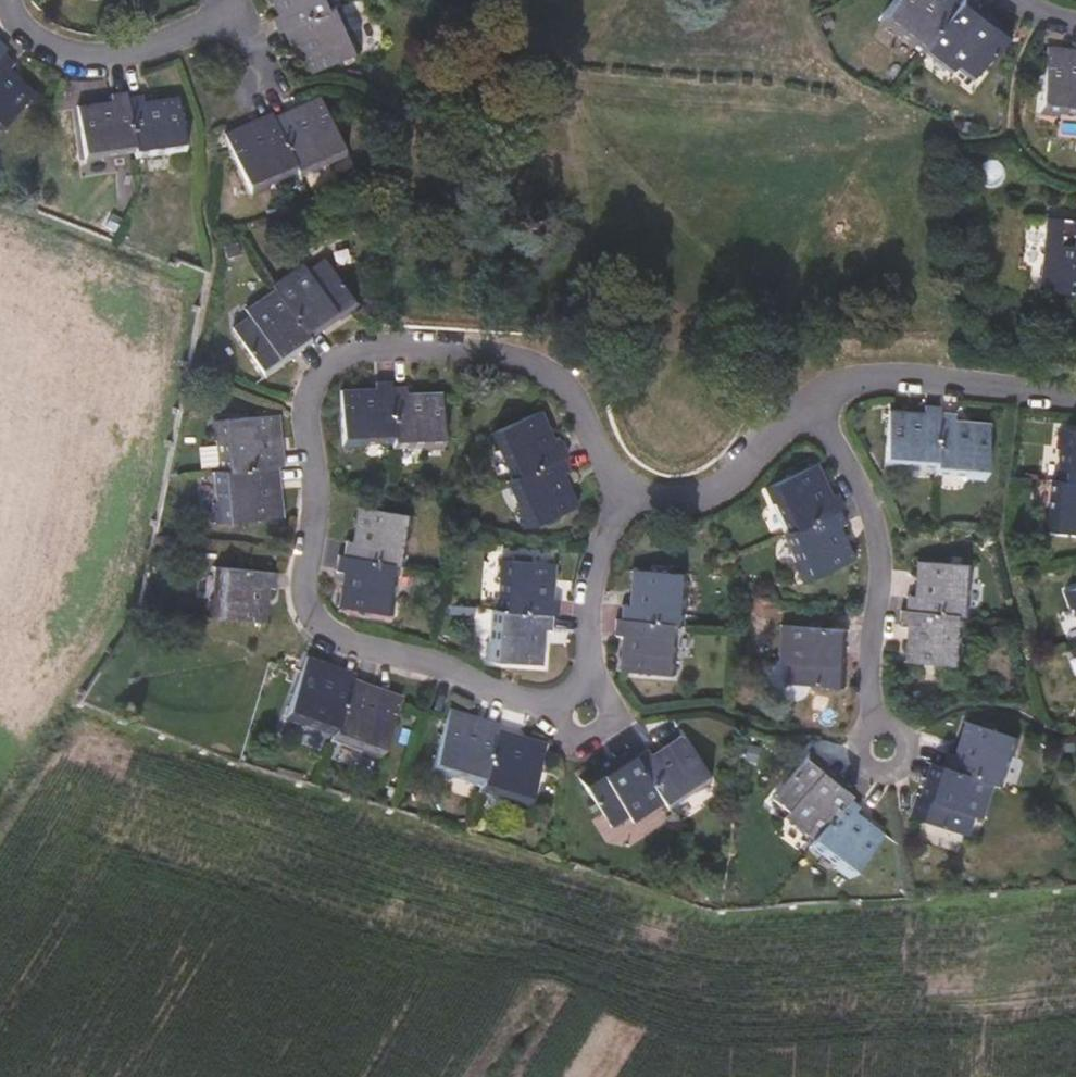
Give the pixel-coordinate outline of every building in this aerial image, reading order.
[(361,27),(356,29),(345,5),(340,6),(337,0),(273,0),(280,16),(270,20),(277,35),(282,33),(288,46),(297,42),(313,74),(371,47),(361,27)] [(953,11),(941,1),(935,7),(926,0),(897,0),(875,27),(890,40),(892,37),(917,57),(922,51),(953,11)] [(972,81),(1009,36),(990,23),(981,34),(966,23),(975,14),(960,3),(953,11),(922,51),(952,73),(956,69),(972,81)] [(33,96),(8,71),(15,64),(4,53),(0,57),(0,129),(33,96)] [(1044,54),(1038,117),(1057,118),(1057,115),(1075,116),(1075,56),(1044,54)] [(133,146),(128,97),(127,93),(111,94),(112,104),(77,109),(85,156),(105,154),(105,149),(133,146)] [(185,148),(178,100),(144,104),(142,95),(128,97),(133,146),(135,151),(163,147),(164,151),(185,148)] [(343,149),(320,101),(290,114),(288,111),(272,118),(291,163),(292,167),(325,152),(327,156),(343,149)] [(291,163),(272,118),(270,113),(257,119),(257,123),(225,137),(247,185),(261,179),(260,175),(291,163)] [(1050,219),(1042,293),(1075,297),(1075,222),(1050,219)] [(358,308),(327,261),(309,272),(304,264),(272,286),(276,290),(308,338),(324,329),(316,316),(331,306),(340,319),(358,308)] [(308,338),(276,290),(246,311),(251,317),(234,329),(266,376),(284,364),(275,351),(290,341),(297,351),(310,342),(308,338)] [(392,450),(391,396),(391,386),(391,382),(376,382),(375,392),(341,393),(342,454),(364,454),(364,450),(392,450)] [(443,458),(443,397),(408,397),(408,387),(391,386),(391,396),(392,450),(392,453),(422,454),(422,458),(443,458)] [(935,469),(940,414),(940,408),(925,407),(924,416),(889,414),(884,470),(906,472),(907,466),(935,469)] [(568,456),(561,441),(554,444),(538,412),(482,439),(492,459),(496,457),(509,483),(564,457),(568,456)] [(983,484),(989,427),(954,424),(955,416),(940,414),(935,469),(935,475),(963,478),(963,483),(983,484)] [(278,453),(273,416),(221,421),(223,438),(229,438),(233,473),(279,468),(284,468),(282,453),(278,453)] [(1057,432),(1055,454),(1060,455),(1057,484),(1075,485),(1075,434),(1057,432)] [(574,507),(560,477),(570,471),(564,457),(509,483),(502,486),(514,513),(510,515),(519,533),(574,507)] [(830,499),(815,466),(770,487),(780,510),(784,509),(793,530),(841,511),(844,509),(838,495),(830,499)] [(279,518),(275,484),(280,484),(279,468),(233,473),(227,473),(231,507),(226,508),(227,524),(279,518)] [(1057,484),(1053,483),(1050,511),(1045,510),(1043,532),(1075,535),(1075,485),(1057,484)] [(408,567),(413,538),(419,539),(422,517),(360,508),(354,542),(345,541),(343,557),(403,566),(408,567)] [(852,562),(837,529),(847,525),(841,511),(793,530),(789,531),(802,560),(797,563),(805,582),(852,562)] [(399,597),(403,566),(343,557),(337,556),(335,571),(345,572),(340,608),(400,618),(403,597),(399,597)] [(548,598),(551,564),(495,559),(493,581),(500,582),(498,613),(552,616),(557,616),(559,598),(548,598)] [(968,600),(969,585),(974,586),(975,565),(921,561),(919,596),(911,595),(910,612),(963,616),(969,616),(970,601),(968,600)] [(275,588),(277,572),(218,568),(216,600),(211,599),(209,618),(261,622),(265,588),(275,588)] [(675,626),(678,598),(683,598),(685,576),(636,572),(633,607),(622,606),(621,620),(670,625),(675,626)] [(1062,595),(1070,615),(1074,614),(1075,619),(1075,590),(1062,595)] [(959,647),(960,632),(962,632),(963,616),(910,612),(904,611),(903,628),(911,628),(908,664),(963,668),(964,648),(959,647)] [(539,666),(541,629),(551,630),(552,616),(498,613),(493,613),(491,641),(485,641),(484,662),(539,666)] [(671,676),(673,655),(667,655),(670,625),(621,620),(616,619),(614,637),(621,638),(618,672),(671,676)] [(819,669),(821,646),(830,647),(831,630),(783,626),(781,665),(788,665),(787,685),(832,689),(834,670),(819,669)] [(338,722),(355,680),(356,674),(341,669),(339,673),(306,661),(289,711),(304,716),(306,711),(338,722)] [(383,751),(402,701),(368,688),(369,685),(355,680),(338,722),(336,729),(370,741),(368,746),(383,751)] [(484,772),(497,729),(498,723),(485,719),(483,725),(448,714),(435,763),(450,768),(452,763),(484,772)] [(1008,773),(1013,757),(1018,758),(1023,740),(973,724),(962,758),(954,755),(949,773),(997,787),(1005,789),(1010,773),(1008,773)] [(532,794),(545,749),(513,739),(514,734),(497,729),(484,772),(483,776),(519,786),(518,790),(532,794)] [(707,777),(680,737),(651,754),(648,750),(636,758),(659,794),(663,799),(688,784),(692,787),(707,777)] [(659,794),(636,758),(629,749),(616,758),(622,767),(602,780),(592,766),(576,777),(606,820),(623,810),(626,815),(659,794)] [(848,798),(854,790),(841,780),(834,787),(818,775),(828,763),(812,750),(780,792),(796,805),(792,810),(821,833),(828,823),(848,798)] [(985,823),(997,787),(949,773),(937,769),(932,785),(945,789),(939,807),(923,802),(916,823),(973,841),(979,822),(985,823)] [(884,834),(856,813),(860,808),(848,798),(828,823),(821,833),(817,838),(831,849),(833,847),(845,858),(842,860),(855,872),(884,834)]
